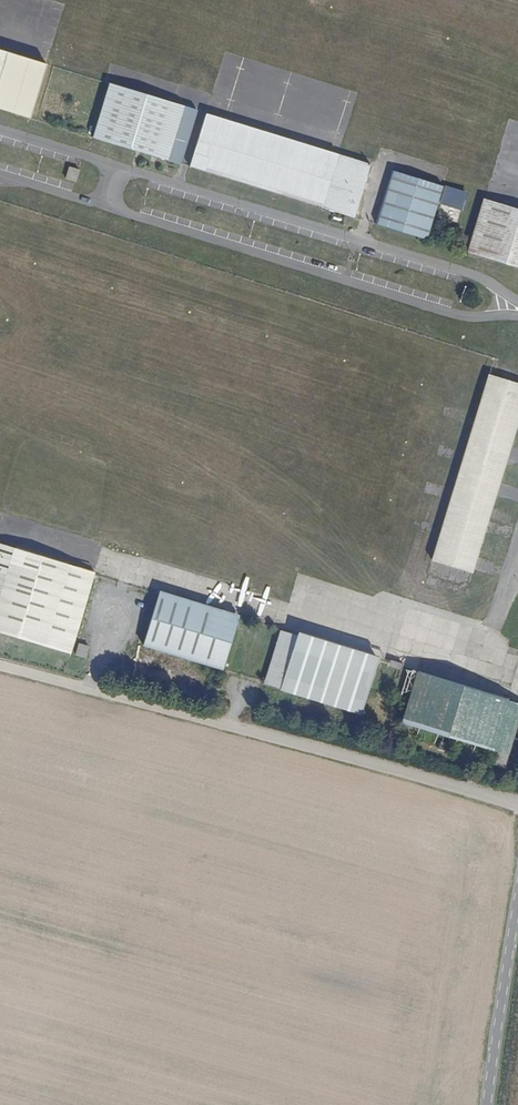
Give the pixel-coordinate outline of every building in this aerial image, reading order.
[(28,118),(45,64),(48,56),(0,41),(0,109),(28,118)] [(109,81),(91,138),(168,161),(184,106),(109,81)] [(190,166),(325,207),(340,154),(206,114),(190,166)] [(340,154),(325,207),(357,217),(373,164),(340,154)] [(69,167),(65,178),(76,181),(79,170),(69,167)] [(386,170),(370,221),(427,239),(443,188),(386,170)] [(452,188),(448,203),(461,207),(465,192),(452,188)] [(470,252),(517,266),(517,209),(486,200),(474,238),(470,252)] [(433,561),(471,573),(517,425),(517,383),(489,372),(433,561)] [(71,649),(94,572),(0,543),(0,628),(71,649)] [(160,591),(145,641),(224,666),(240,615),(160,591)] [(269,680),(286,685),(301,634),(285,629),(269,680)] [(301,634),(286,685),(366,710),(381,658),(301,634)] [(74,641),(71,651),(81,654),(84,644),(74,641)] [(387,661),(385,666),(397,670),(398,665),(387,661)] [(497,749),(513,700),(420,671),(405,720),(497,749)] [(510,753),(517,728),(517,701),(513,700),(497,749),(500,750),(510,753)] [(507,763),(510,753),(500,750),(497,760),(507,763)]
